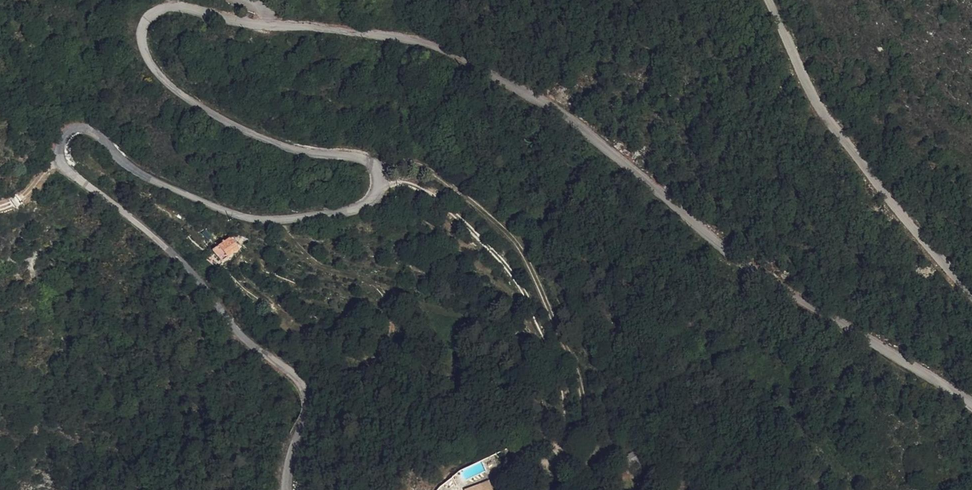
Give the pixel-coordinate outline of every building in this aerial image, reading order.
[(230,243),(214,255),(218,260),(233,246),(230,243)] [(218,260),(221,265),(238,251),(233,246),(218,260)] [(484,475),(478,478),(483,487),(488,481),(484,475)] [(483,489),(483,487),(478,478),(478,477),(458,489),(481,489),(483,489)]
